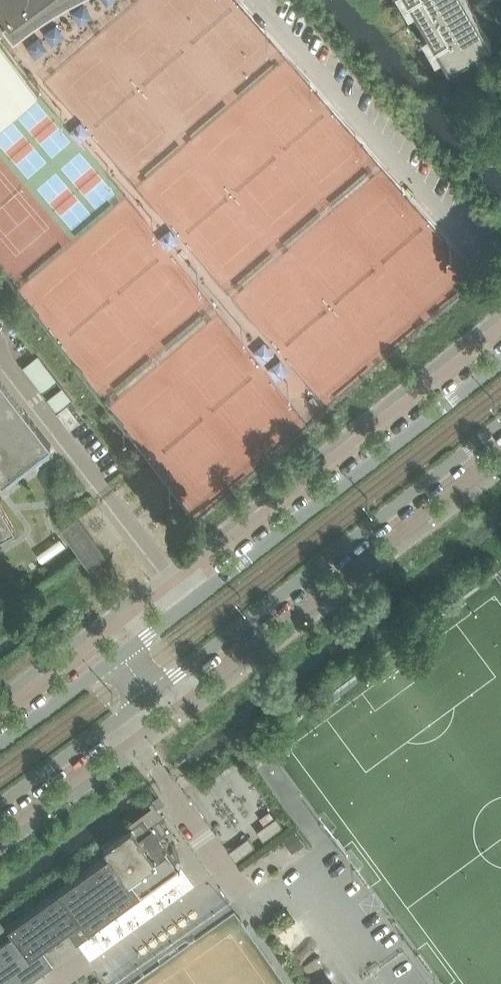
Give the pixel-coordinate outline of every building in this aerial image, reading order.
[(14,31),(15,31),(14,30),(35,15),(56,2),(59,0),(0,0),(0,12),(14,31)] [(448,64),(490,37),(467,0),(407,0),(448,64)] [(0,38),(0,119),(38,90),(39,91),(40,90),(0,38)] [(50,444),(0,379),(0,473),(50,444)] [(80,421),(67,404),(56,412),(69,429),(80,421)] [(14,527),(0,502),(0,535),(14,527)] [(84,525),(77,516),(60,528),(71,544),(74,548),(88,567),(105,555),(84,525)] [(66,547),(60,539),(36,557),(41,563),(42,565),(66,547)] [(188,785),(183,778),(178,782),(183,788),(188,785)] [(161,804),(156,798),(155,798),(152,801),(156,807),(161,804)] [(0,945),(0,983),(26,983),(52,965),(42,951),(68,932),(76,944),(83,940),(81,937),(87,933),(89,936),(96,931),(95,929),(178,869),(179,869),(180,868),(158,838),(171,829),(161,815),(134,834),(130,830),(106,847),(112,855),(9,930),(8,929),(7,930),(12,936),(0,945)] [(264,841),(283,827),(276,817),(256,831),(264,841)] [(236,861),(255,847),(248,837),(229,851),(236,861)]
